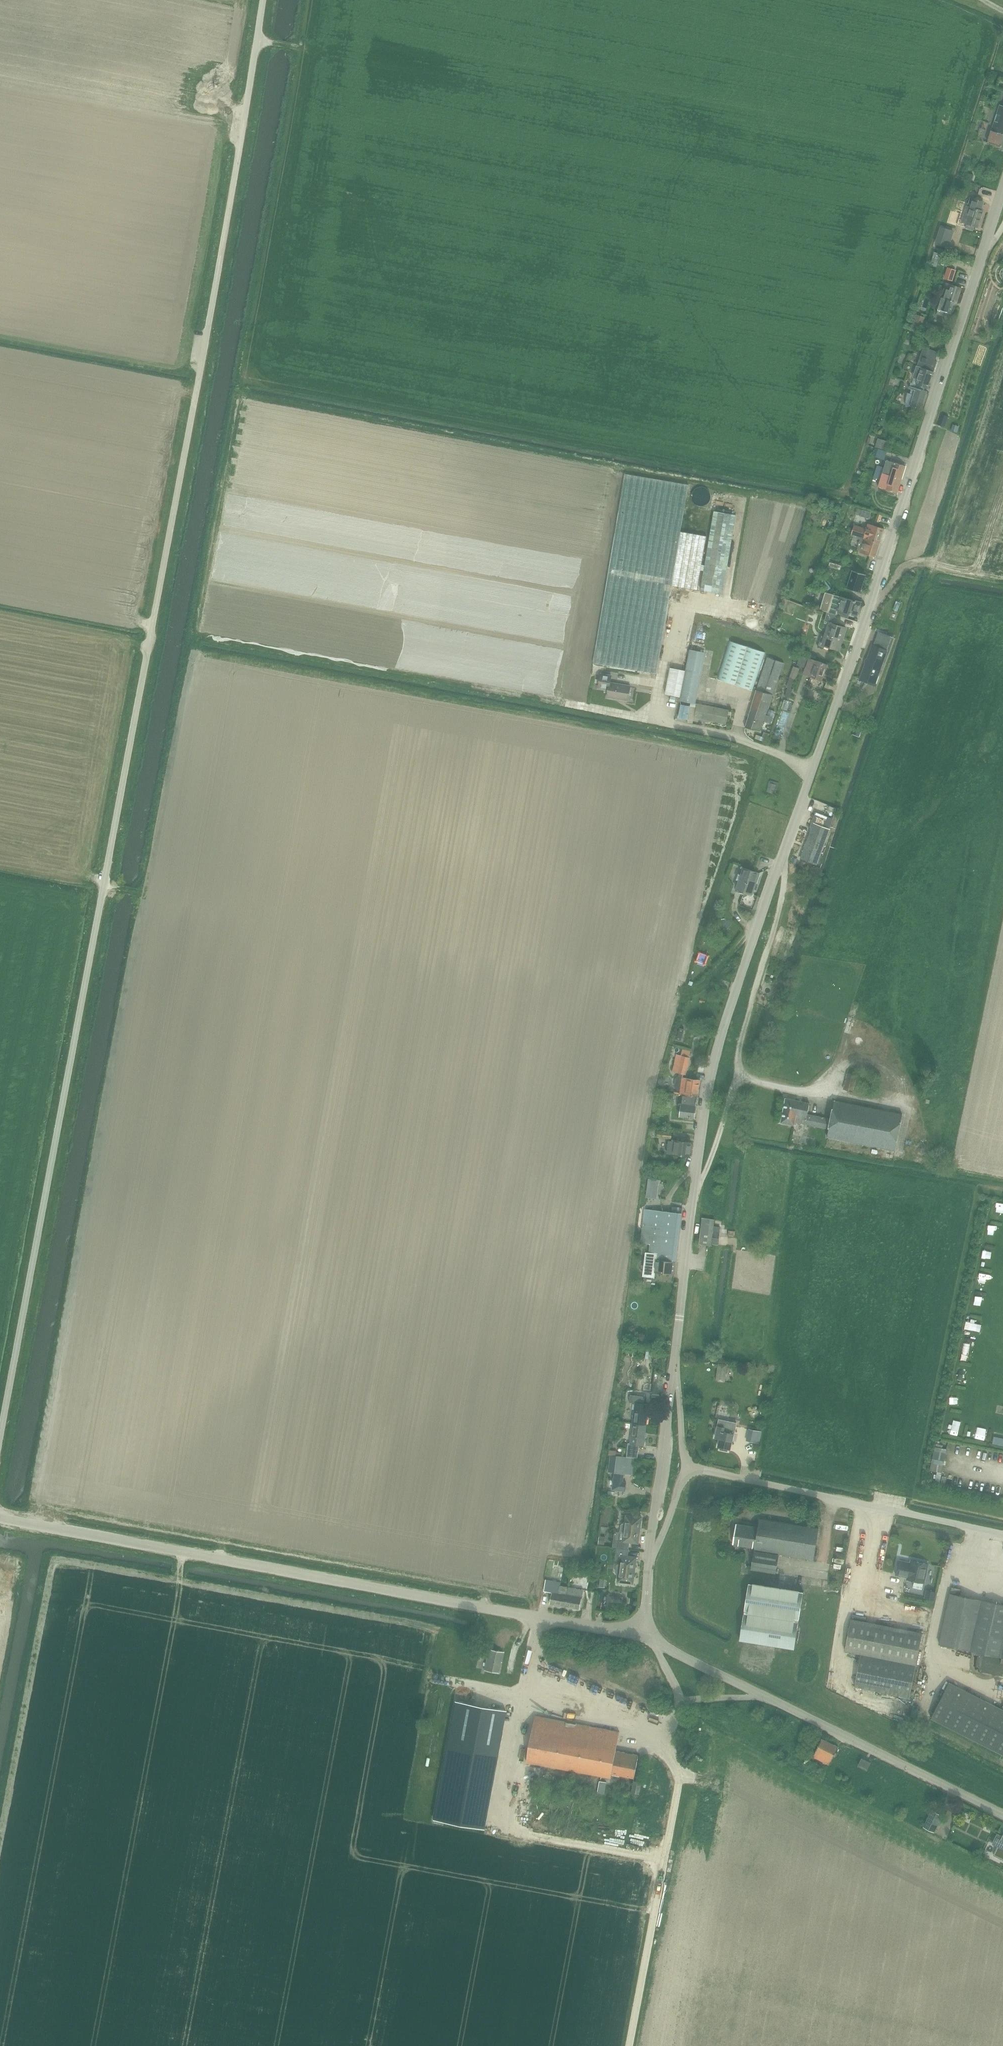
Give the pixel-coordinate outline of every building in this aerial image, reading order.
[(988,142),(1002,147),(1002,106),(1001,105),(998,114),(995,121),(988,142)] [(965,181),(971,183),(974,175),(968,173),(965,181)] [(965,213),(962,222),(968,223),(968,224),(967,226),(967,227),(966,228),(974,231),(975,227),(979,228),(981,221),(984,211),(982,211),(985,203),(981,201),(972,199),(969,207),(968,207),(965,213)] [(941,227),(936,244),(941,246),(944,238),(946,229),(941,227)] [(944,238),(941,246),(945,247),(947,247),(950,248),(951,243),(947,241),(948,239),(949,234),(951,230),(948,229),(946,229),(944,238)] [(948,267),(944,279),(953,281),(957,270),(948,267)] [(937,314),(945,317),(947,313),(951,314),(955,302),(957,303),(962,288),(949,283),(949,284),(946,283),(944,289),(944,288),(942,292),(944,293),(937,314)] [(917,315),(913,327),(919,329),(923,317),(917,315)] [(906,401),(906,404),(907,407),(911,406),(922,409),(927,392),(923,390),(924,387),(928,388),(934,371),(937,361),(936,361),(925,358),(928,348),(923,347),(917,366),(914,377),(912,383),(911,383),(909,389),(911,390),(910,394),(908,394),(907,397),(906,401)] [(941,414),(938,425),(946,427),(949,416),(941,414)] [(878,439),(875,447),(876,448),(886,451),(888,442),(878,439)] [(876,448),(873,456),(886,460),(888,452),(886,451),(876,448)] [(878,466),(876,471),(878,472),(883,473),(902,479),(906,466),(888,460),(885,468),(880,466),(878,466)] [(876,471),(874,477),(877,478),(881,479),(879,487),(898,493),(902,479),(883,473),(878,472),(876,471)] [(689,484),(626,474),(594,663),(657,674),(672,585),(698,590),(701,570),(704,571),(701,590),(723,594),(737,515),(714,511),(705,565),(702,565),(707,536),(681,532),(689,484)] [(861,516),(861,517),(870,519),(872,513),(863,510),(861,516)] [(864,539),(880,543),(885,529),(868,524),(867,529),(854,526),(852,535),(864,539)] [(860,553),(874,557),(876,558),(880,543),(864,539),(860,553)] [(830,562),(829,567),(840,570),(841,565),(835,564),(830,562)] [(866,575),(860,573),(854,571),(848,589),(860,593),(866,575)] [(834,595),(828,612),(837,615),(838,613),(849,617),(849,614),(857,617),(862,602),(842,596),(842,597),(834,595)] [(830,623),(823,645),(840,650),(847,628),(834,624),(837,615),(828,612),(825,622),(830,623)] [(753,691),(766,652),(730,640),(717,679),(753,691)] [(873,646),(861,679),(872,683),(876,684),(887,651),(881,648),(874,646),(873,646)] [(680,701),(681,697),(689,653),(690,651),(690,649),(686,648),(681,670),(671,668),(666,695),(668,695),(665,712),(677,714),(680,701)] [(689,653),(681,701),(696,704),(705,656),(705,655),(690,651),(689,653)] [(800,656),(797,665),(805,668),(808,659),(800,656)] [(774,695),(785,663),(768,658),(757,690),(746,726),(761,731),(765,721),(767,715),(774,695)] [(809,659),(805,671),(812,674),(811,677),(822,680),(828,665),(819,661),(818,663),(809,659)] [(794,666),(790,677),(796,679),(800,669),(794,666)] [(598,689),(610,691),(608,697),(629,701),(632,687),(611,683),(612,675),(601,673),(600,676),(598,689)] [(681,704),(678,718),(688,720),(690,706),(681,704)] [(696,718),(727,724),(729,710),(698,704),(696,718)] [(767,715),(765,721),(770,723),(773,717),(767,715)] [(801,858),(812,863),(817,864),(830,829),(834,819),(816,812),(810,828),(812,828),(801,858)] [(739,881),(736,889),(753,895),(760,874),(744,868),(741,875),(739,881)] [(680,1028),(676,1040),(681,1041),(684,1029),(680,1028)] [(673,1072),(680,1073),(679,1076),(676,1078),(674,1086),(678,1091),(680,1091),(679,1093),(674,1092),(674,1094),(680,1095),(698,1097),(701,1081),(700,1081),(696,1080),(683,1078),(684,1074),(687,1075),(691,1058),(690,1058),(691,1051),(683,1049),(681,1055),(677,1054),(673,1072)] [(859,1075),(848,1073),(844,1089),(854,1092),(859,1075)] [(673,1103),(675,1094),(666,1093),(665,1101),(673,1103)] [(681,1107),(680,1116),(695,1118),(697,1105),(698,1097),(683,1095),(682,1103),(681,1107)] [(902,1114),(835,1101),(832,1119),(808,1114),(810,1103),(786,1098),(781,1122),(795,1125),(795,1122),(830,1129),(828,1137),(895,1150),(902,1114)] [(673,1140),(673,1141),(669,1141),(667,1153),(690,1156),(692,1142),(673,1140)] [(641,1246),(647,1247),(648,1244),(650,1244),(650,1247),(649,1252),(646,1252),(643,1276),(655,1278),(655,1271),(675,1274),(683,1208),(673,1206),(673,1212),(646,1209),(642,1241),(641,1246)] [(702,1223),(700,1244),(712,1245),(713,1244),(714,1232),(714,1229),(714,1226),(715,1219),(704,1218),(703,1218),(702,1223)] [(635,1403),(633,1423),(647,1425),(649,1404),(645,1404),(646,1396),(631,1395),(630,1402),(635,1403)] [(716,1407),(714,1416),(727,1418),(729,1409),(728,1409),(729,1404),(717,1401),(717,1403),(716,1407)] [(628,1444),(627,1457),(638,1458),(639,1445),(640,1445),(645,1445),(647,1425),(633,1423),(631,1444),(628,1444)] [(732,1449),(735,1429),(718,1426),(716,1438),(720,1439),(719,1447),(721,1447),(721,1449),(729,1451),(729,1449),(732,1449)] [(749,1427),(746,1440),(759,1443),(762,1430),(749,1427)] [(614,1481),(613,1489),(625,1491),(626,1483),(623,1482),(620,1482),(623,1456),(617,1455),(614,1481)] [(618,1547),(618,1548),(630,1549),(631,1542),(639,1543),(642,1517),(627,1515),(626,1523),(623,1523),(621,1525),(621,1530),(619,1532),(616,1532),(615,1533),(613,1547),(618,1547)] [(758,1527),(755,1547),(755,1550),(780,1554),(814,1560),(819,1529),(760,1518),(758,1527)] [(737,1523),(733,1544),(755,1547),(758,1527),(737,1523)] [(618,1582),(631,1583),(634,1583),(637,1557),(629,1556),(630,1549),(618,1548),(617,1555),(622,1556),(620,1565),(619,1564),(617,1566),(616,1571),(618,1573),(619,1573),(618,1582)] [(777,1573),(780,1554),(755,1550),(751,1569),(777,1573)] [(899,1561),(896,1574),(908,1577),(907,1579),(916,1581),(916,1584),(922,1585),(923,1582),(924,1583),(928,1564),(914,1561),(914,1563),(911,1562),(911,1563),(899,1561)] [(546,1579),(544,1591),(552,1592),(550,1604),(565,1607),(569,1587),(561,1586),(562,1582),(549,1580),(546,1579)] [(805,1592),(750,1583),(740,1640),(795,1649),(805,1592)] [(569,1587),(565,1607),(581,1609),(584,1590),(569,1587)] [(981,1600),(961,1596),(962,1590),(952,1587),(940,1644),(981,1653),(1002,1658),(1002,1605),(981,1600)] [(926,1591),(925,1599),(935,1601),(936,1592),(926,1591)] [(916,1665),(917,1665),(923,1633),(851,1619),(845,1651),(861,1654),(855,1687),(909,1697),(916,1665)] [(502,1658),(503,1659),(505,1652),(485,1648),(483,1657),(487,1658),(485,1670),(499,1673),(502,1658)] [(1002,1755),(1002,1710),(948,1683),(930,1718),(1002,1755)] [(456,1701),(449,1740),(451,1740),(499,1749),(507,1710),(456,1701)] [(527,1762),(611,1778),(612,1773),(635,1778),(639,1755),(617,1751),(620,1732),(536,1715),(527,1762)] [(823,1738),(813,1756),(830,1765),(839,1747),(823,1738)] [(437,1807),(434,1820),(436,1820),(485,1828),(489,1807),(492,1789),(499,1749),(451,1740),(449,1740),(441,1780),(437,1807)] [(872,1762),(871,1762),(862,1757),(858,1765),(867,1770),(872,1762)] [(805,1763),(818,1770),(821,1766),(807,1758),(805,1763)] [(607,1782),(600,1781),(599,1793),(606,1794),(607,1782)] [(632,1793),(639,1794),(640,1794),(642,1782),(634,1781),(632,1793)] [(943,1816),(932,1810),(924,1826),(935,1832),(943,1816)] [(993,1844),(998,1847),(994,1855),(1001,1859),(1002,1860),(1002,1835),(1001,1839),(996,1837),(993,1844)]
